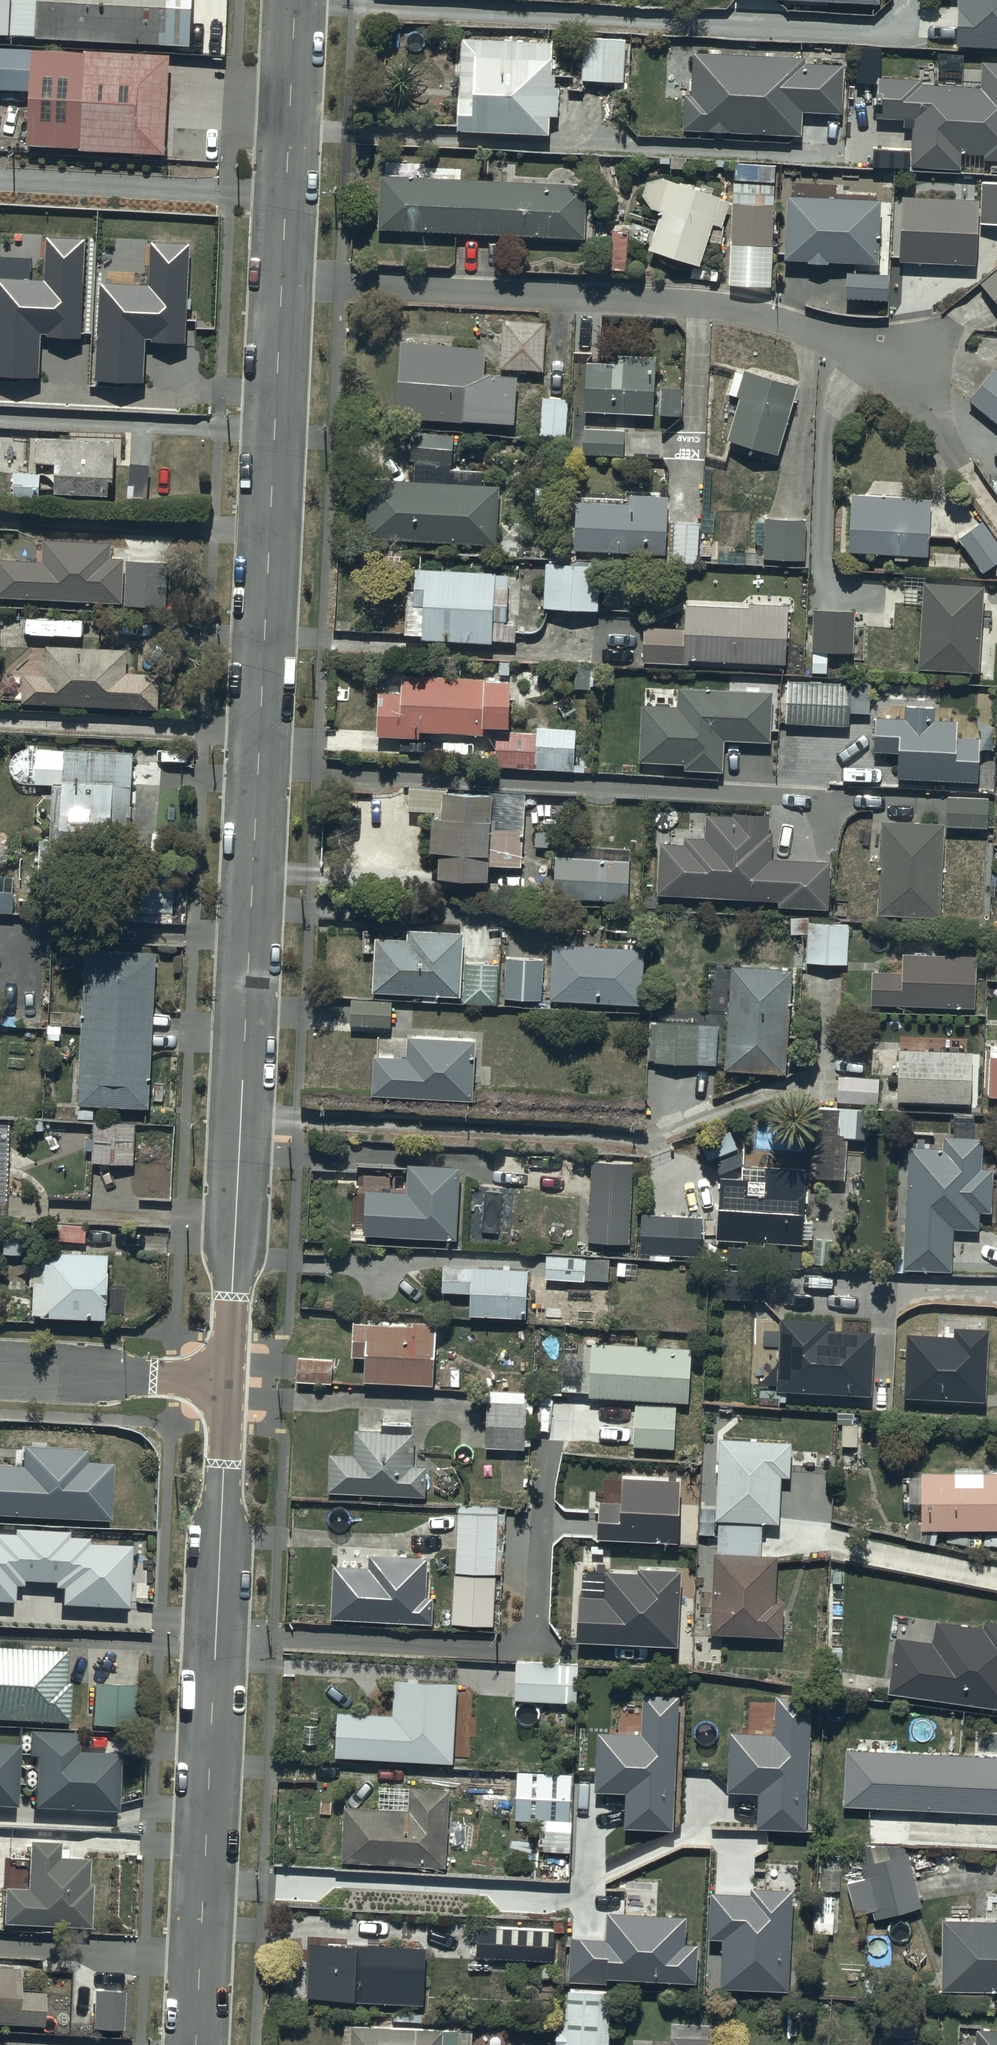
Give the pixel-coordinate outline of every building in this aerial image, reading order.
[(12,37),(195,43),(196,0),(15,0),(12,37)] [(958,10),(919,8),(918,40),(959,42),(959,44),(996,46),(996,0),(958,0),(958,10)] [(625,36),(583,36),(582,81),(624,82),(625,36)] [(553,41),(461,37),(458,130),(551,134),(552,116),(558,116),(559,87),(554,87),(555,71),(552,71),(553,41)] [(173,56),(33,50),(29,145),(169,151),(173,56)] [(805,59),(694,52),(691,97),(686,97),(684,129),(802,138),(804,111),(843,114),(846,67),(805,64),(805,59)] [(879,77),(878,117),(913,119),(911,165),(964,167),(964,155),(983,155),(983,158),(996,158),(996,62),(980,62),(980,84),(922,82),(922,75),(880,74),(879,77)] [(775,162),(736,163),(736,180),(775,179),(775,162)] [(588,181),(383,173),(380,229),(586,237),(588,181)] [(664,175),(647,179),(643,195),(652,208),(662,211),(649,250),(701,267),(715,225),(721,227),(731,198),(664,175)] [(982,180),(983,223),(996,222),(996,180),(982,180)] [(774,183),(734,182),(733,243),(774,244),(774,183)] [(881,197),(787,195),(786,259),(809,259),(809,264),(830,264),(830,261),(880,261),(881,197)] [(980,200),(903,196),(900,261),(977,264),(980,200)] [(613,229),(612,233),(610,271),(627,272),(630,230),(613,229)] [(0,279),(0,377),(39,379),(41,337),(79,339),(84,239),(45,237),(43,281),(0,279)] [(149,286),(100,283),(96,381),(145,383),(147,342),(185,344),(190,244),(151,242),(149,286)] [(982,284),(996,301),(996,272),(982,284)] [(889,298),(889,274),(849,273),(849,297),(889,298)] [(545,320),(503,318),(500,369),(543,371),(545,320)] [(485,345),(401,341),(398,421),(516,426),(518,372),(484,371),(485,345)] [(617,362),(587,362),(587,412),(656,411),(655,350),(617,350),(617,362)] [(995,368),(970,402),(996,422),(996,370),(995,368)] [(800,385),(736,369),(729,394),(741,397),(730,442),(782,455),(800,385)] [(686,387),(663,386),(660,414),(683,416),(686,387)] [(567,397),(542,396),(540,434),(565,435),(567,397)] [(624,429),(583,429),(583,456),(624,456),(624,429)] [(459,434),(412,431),(411,459),(457,462),(459,434)] [(119,439),(39,438),(38,462),(59,462),(58,497),(112,497),(112,481),(118,481),(119,439)] [(42,475),(16,474),(15,494),(40,495),(42,475)] [(500,484),(370,478),(367,539),(498,544),(500,484)] [(631,503),(579,500),(577,550),(667,554),(670,495),(631,493),(631,503)] [(933,501),(853,495),(849,552),(929,558),(933,501)] [(807,519),(766,518),(765,557),(806,558),(807,519)] [(982,521),(958,539),(985,574),(996,564),(996,541),(982,521)] [(699,522),(673,522),(672,562),(698,562),(699,522)] [(0,559),(0,595),(125,601),(127,558),(112,558),(113,542),(47,539),(46,561),(0,559)] [(601,563),(546,561),(544,607),(600,608),(601,563)] [(168,564),(130,562),(127,607),(166,609),(168,564)] [(498,566),(414,563),(412,604),(416,604),(415,633),(422,633),(422,639),(493,642),(493,640),(516,641),(516,622),(509,621),(511,572),(498,572),(498,566)] [(986,585),(926,580),(919,666),(979,671),(986,585)] [(752,608),(688,606),(687,629),(646,628),(645,662),(690,663),(690,661),(787,663),(788,605),(752,605),(752,608)] [(856,608),(814,609),(815,652),(873,651),(873,633),(857,634),(856,608)] [(130,649),(47,646),(47,660),(22,660),(4,675),(3,702),(161,708),(162,675),(129,674),(130,649)] [(403,695),(379,695),(378,735),(422,736),(422,731),(488,732),(488,727),(511,728),(512,679),(403,676),(403,695)] [(849,682),(789,681),(786,724),(850,728),(851,713),(873,715),(875,680),(849,678),(849,682)] [(679,706),(643,704),(640,761),(686,764),(685,769),(724,771),(726,738),(773,740),(775,692),(681,686),(679,706)] [(903,717),(878,716),(876,751),(900,752),(898,778),(982,783),(984,739),(958,738),(959,721),(933,720),(934,706),(904,704),(903,717)] [(537,735),(499,731),(496,764),(576,771),(580,729),(538,725),(537,735)] [(135,840),(136,751),(38,750),(38,784),(52,784),(52,839),(135,840)] [(527,793),(445,788),(444,815),(435,815),(433,847),(439,848),(438,876),(491,878),(492,866),(523,868),(527,793)] [(989,796),(949,795),(948,827),(988,827),(989,796)] [(685,843),(662,842),(658,892),(778,900),(778,905),(828,908),(831,861),(773,858),(774,832),(769,831),(770,815),(707,811),(705,838),(686,836),(685,843)] [(945,823),(880,820),(877,913),(942,915),(945,823)] [(70,847),(40,847),(40,892),(70,892),(70,847)] [(630,860),(557,855),(555,897),(627,901),(630,860)] [(129,874),(126,919),(174,922),(177,877),(129,874)] [(0,889),(0,913),(14,914),(16,890),(0,889)] [(849,926),(808,924),(806,964),(847,966),(849,926)] [(408,939),(375,938),(373,991),(461,995),(464,930),(409,928),(408,939)] [(644,947),(556,944),(554,999),(642,1002),(644,947)] [(158,951),(87,948),(81,1104),(152,1106),(158,951)] [(901,970),(872,970),(871,1003),(976,1004),(977,957),(901,956),(901,970)] [(543,960),(505,958),(503,998),(541,999),(543,960)] [(498,965),(468,962),(464,1003),(495,1005),(498,965)] [(732,964),(732,968),(725,1070),(787,1074),(794,969),(732,964)] [(392,998),(352,998),(352,1027),(392,1027),(392,998)] [(720,1028),(649,1023),(646,1063),(717,1068),(720,1028)] [(406,1056),(376,1055),(375,1093),(475,1096),(477,1039),(407,1037),(406,1056)] [(975,1052),(899,1049),(897,1098),(973,1101),(975,1052)] [(879,1075),(837,1074),(837,1102),(879,1103),(879,1075)] [(139,1125),(96,1123),(94,1161),(137,1163),(139,1125)] [(944,1148),(907,1146),(901,1269),(951,1272),(953,1228),(979,1229),(980,1211),(992,1211),(994,1169),(983,1168),(984,1137),(944,1136),(944,1148)] [(634,1160),(592,1158),(587,1243),(629,1245),(634,1160)] [(408,1190),(368,1188),(366,1234),(460,1238),(463,1167),(410,1165),(408,1190)] [(763,1179),(721,1177),(717,1239),(802,1244),(806,1168),(764,1165),(763,1179)] [(704,1214),(642,1211),(640,1255),(702,1258),(704,1214)] [(42,1263),(32,1263),(32,1286),(36,1286),(36,1316),(110,1316),(110,1251),(42,1251),(42,1263)] [(610,1258),(546,1255),(545,1278),(609,1281),(610,1258)] [(528,1268),(442,1264),(440,1292),(473,1293),(472,1316),(526,1318),(528,1268)] [(767,1274),(718,1270),(716,1300),(764,1304),(767,1274)] [(776,1392),(872,1396),(875,1331),(828,1328),(829,1318),(780,1316),(776,1392)] [(440,1327),(354,1322),(352,1355),(367,1356),(366,1381),(436,1385),(440,1327)] [(953,1338),(908,1335),(905,1399),(985,1403),(989,1331),(954,1329),(953,1338)] [(592,1345),(584,1344),(581,1392),(590,1393),(590,1399),(690,1405),(694,1349),(592,1343),(592,1345)] [(332,1361),(297,1360),(297,1380),(332,1382),(332,1361)] [(574,1400),(534,1399),(533,1440),(573,1441),(574,1400)] [(528,1404),(490,1402),(487,1446),(525,1448),(528,1404)] [(355,1429),(355,1432),(355,1453),(330,1453),(329,1491),(426,1495),(428,1463),(413,1463),(415,1423),(385,1421),(384,1430),(355,1429)] [(794,1440),(720,1437),(717,1519),(720,1519),(719,1550),(715,1550),(712,1635),(783,1638),(785,1602),(776,1601),(778,1553),(762,1552),(763,1521),(780,1522),(781,1478),(792,1478),(794,1440)] [(0,1467),(0,1514),(112,1518),(113,1464),(89,1463),(90,1449),(26,1447),(25,1467),(0,1467)] [(922,1477),(911,1478),(912,1500),(923,1500),(924,1530),(996,1529),(996,1471),(922,1471),(922,1477)] [(681,1479),(622,1476),(621,1503),(600,1502),(598,1541),(678,1545),(681,1479)] [(506,1506),(456,1504),(452,1625),(496,1627),(499,1523),(505,1523),(506,1506)] [(17,1530),(17,1537),(0,1536),(0,1602),(17,1603),(18,1584),(25,1585),(26,1580),(58,1582),(58,1586),(66,1587),(65,1606),(131,1610),(135,1546),(93,1543),(93,1539),(71,1537),(72,1533),(17,1530)] [(368,1565),(334,1564),(333,1617),(435,1620),(436,1598),(427,1597),(428,1556),(369,1555),(368,1565)] [(604,1599),(579,1598),(577,1643),(676,1648),(680,1573),(638,1571),(638,1575),(606,1574),(604,1599)] [(898,1637),(890,1693),(996,1708),(996,1622),(985,1621),(984,1628),(936,1621),(933,1642),(898,1637)] [(0,1647),(0,1718),(70,1721),(72,1682),(66,1682),(68,1650),(0,1647)] [(580,1659),(516,1657),(514,1699),(578,1702),(580,1659)] [(397,1713),(329,1710),(326,1757),(455,1763),(456,1739),(460,1739),(461,1728),(455,1728),(457,1682),(398,1680),(397,1713)] [(137,1685),(95,1683),(92,1724),(134,1727),(137,1685)] [(673,1832),(679,1698),(642,1696),(641,1736),(597,1734),(595,1792),(625,1793),(623,1830),(673,1832)] [(807,1832),(813,1697),(776,1696),(774,1736),(731,1734),(729,1791),(759,1792),(757,1830),(807,1832)] [(82,1734),(33,1731),(31,1755),(40,1756),(37,1808),(119,1812),(122,1755),(81,1753),(82,1734)] [(19,1809),(22,1747),(0,1746),(0,1808),(19,1809)] [(847,1751),(844,1807),(996,1814),(996,1758),(847,1751)] [(408,1807),(343,1805),(341,1861),(447,1864),(449,1788),(409,1786),(408,1807)] [(573,1821),(541,1821),(540,1874),(571,1875),(573,1821)] [(61,1842),(31,1841),(29,1889),(4,1889),(3,1923),(91,1926),(92,1884),(89,1884),(90,1857),(61,1856),(61,1842)] [(865,1879),(850,1880),(856,1913),(873,1910),(875,1919),(924,1905),(909,1853),(905,1854),(902,1845),(859,1844),(864,1863),(861,1865),(865,1879)] [(794,1892),(750,1889),(750,1896),(712,1893),(709,1939),(723,1940),(720,1989),(788,1993),(794,1892)] [(835,1891),(814,1890),(814,1933),(835,1933),(835,1891)] [(986,1919),(944,1918),(942,1990),(996,1990),(996,1893),(986,1893),(986,1919)] [(688,1918),(607,1913),(606,1942),(573,1940),(571,1982),(607,1984),(608,1978),(695,1984),(697,1947),(686,1946),(688,1918)] [(557,1929),(479,1924),(477,1956),(555,1961),(557,1929)] [(426,1949),(310,1942),(307,1996),(423,2003),(426,1949)] [(44,2027),(45,1993),(21,1992),(22,1968),(0,1967),(0,2025),(44,2027)] [(569,1988),(567,2015),(557,2028),(556,2044),(610,2044),(613,1990),(569,1988)] [(123,1990),(94,1989),(93,2029),(122,2029),(123,1990)] [(345,2023),(345,2044),(472,2044),(472,2028),(444,2028),(444,2024),(345,2023)] [(978,2030),(977,2044),(996,2044),(996,2031),(978,2030)]
